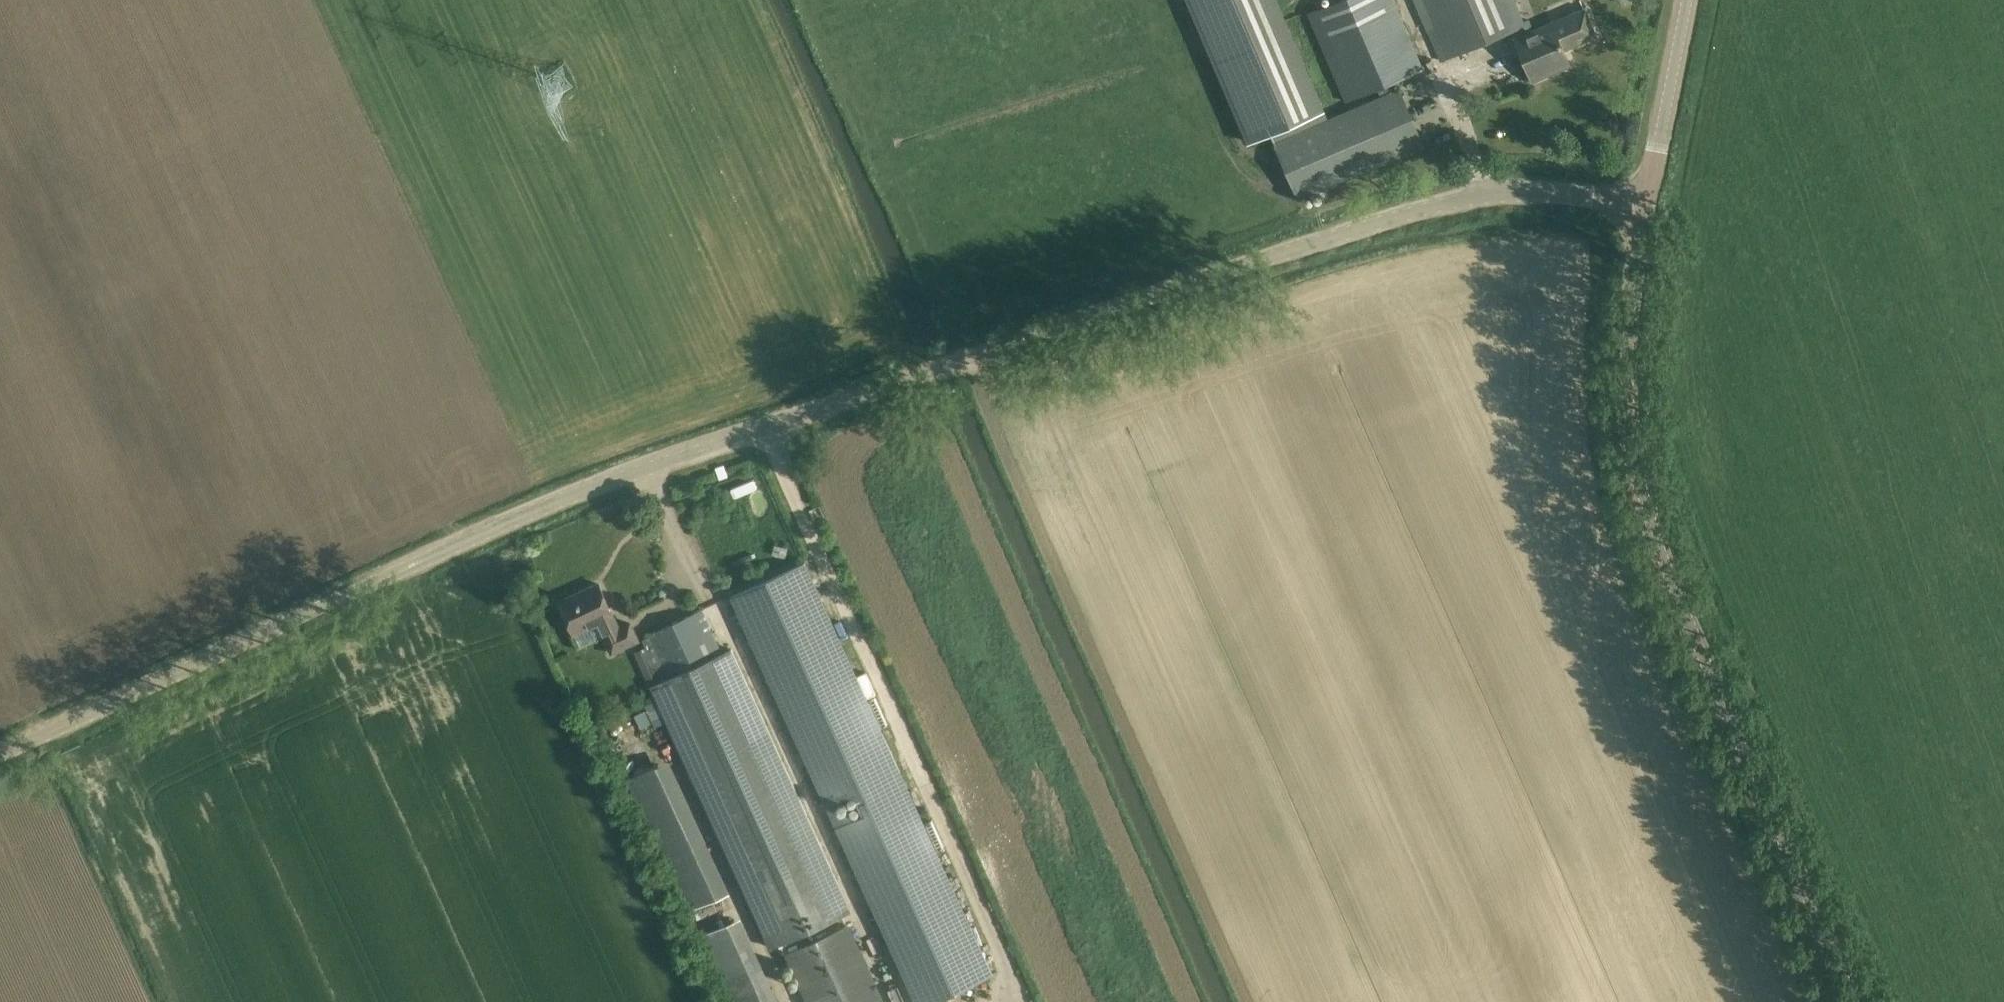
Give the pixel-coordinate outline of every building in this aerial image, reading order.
[(1246,144),(1260,139),(1272,135),(1275,141),(1328,119),(1278,0),(1185,0),(1246,144)] [(1306,12),(1344,102),(1360,94),(1377,87),(1388,83),(1422,68),(1414,50),(1413,47),(1398,10),(1396,11),(1392,0),(1336,0),(1306,12)] [(1427,29),(1433,42),(1441,60),(1511,31),(1514,38),(1533,30),(1529,20),(1522,22),(1513,0),(1423,0),(1426,6),(1434,26),(1427,29)] [(1584,9),(1533,30),(1514,38),(1531,80),(1569,64),(1563,49),(1595,35),(1584,9)] [(1298,198),(1423,145),(1399,89),(1392,91),(1388,83),(1377,87),(1381,96),(1328,119),(1275,141),(1274,142),(1298,198)] [(775,545),(773,555),(785,557),(787,547),(775,545)] [(732,595),(736,604),(740,612),(742,615),(746,624),(803,747),(829,803),(851,793),(860,814),(843,822),(849,837),(840,841),(903,979),(914,1001),(929,1001),(991,973),(965,917),(960,920),(931,854),(930,853),(943,847),(931,820),(918,826),(911,829),(874,750),(880,747),(873,731),(887,725),(875,697),(860,704),(859,703),(811,596),(818,593),(804,563),(790,570),(790,568),(732,595)] [(613,615),(598,583),(559,601),(574,633),(599,621),(612,649),(637,637),(630,622),(617,628),(612,615),(613,615)] [(656,700),(644,706),(654,727),(666,722),(688,771),(768,948),(851,911),(770,733),(731,648),(720,653),(701,610),(644,636),(648,645),(664,680),(652,685),(650,686),(656,700)] [(644,710),(633,715),(640,728),(650,723),(644,710)] [(689,909),(733,891),(678,757),(635,775),(689,909)] [(848,922),(783,952),(806,1001),(885,1001),(848,922)]
